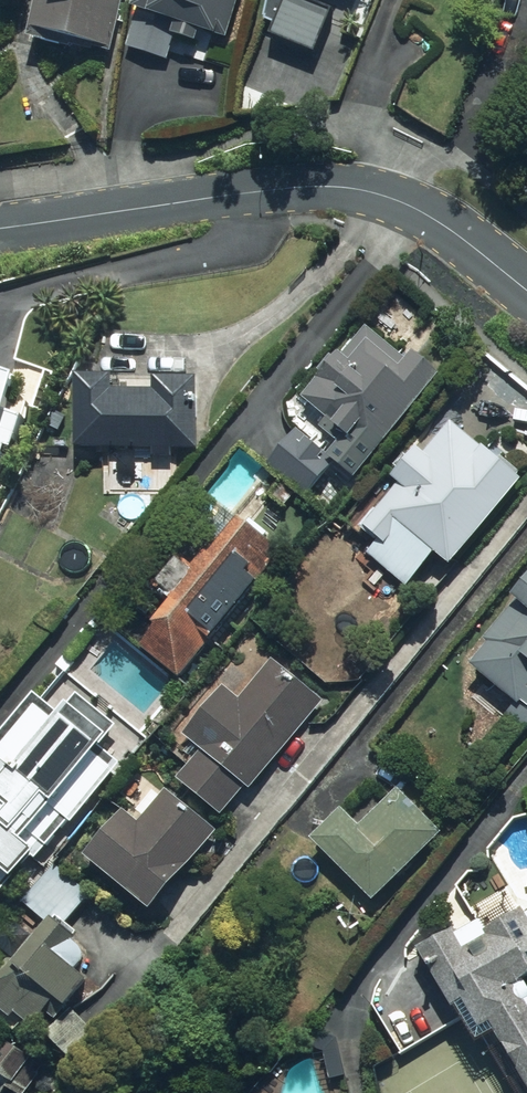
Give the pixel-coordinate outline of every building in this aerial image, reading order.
[(123,0),(42,0),(34,33),(110,52),(123,0)] [(226,38),(239,0),(141,0),(138,9),(180,23),(176,35),(199,42),(202,31),(226,38)] [(312,0),(286,0),(273,35),(320,54),(337,10),(312,0)] [(408,355),(369,326),(342,358),(333,351),(293,405),(302,411),(277,446),(318,476),(335,452),(369,477),(447,371),(414,347),(408,355)] [(9,452),(14,453),(37,379),(0,368),(0,482),(9,452)] [(201,375),(76,375),(76,449),(153,450),(153,460),(177,460),(177,447),(201,448),(201,375)] [(420,442),(388,473),(403,483),(362,520),(386,542),(375,554),(407,582),(438,547),(453,560),(524,481),(458,421),(430,452),(420,442)] [(179,560),(158,581),(174,597),(136,635),(179,678),(288,561),(249,515),(191,572),(179,560)] [(470,663),(526,709),(526,582),(515,597),(520,601),(470,663)] [(207,748),(178,777),(225,812),(246,784),(253,790),(324,695),(270,656),(242,694),(227,682),(188,734),(207,748)] [(0,770),(0,870),(5,865),(17,875),(35,853),(39,856),(70,820),(73,822),(119,769),(96,750),(116,727),(80,696),(63,716),(36,692),(0,735),(0,768),(1,769),(0,770)] [(397,783),(363,820),(345,804),(311,842),(376,900),(444,825),(397,783)] [(125,807),(87,852),(151,910),(219,835),(168,789),(141,819),(125,807)] [(428,955),(367,989),(404,1056),(465,1023),(472,1036),(481,1031),(515,1092),(526,1092),(526,986),(522,977),(526,975),(526,917),(522,908),(460,942),(450,925),(421,941),(428,955)] [(0,973),(0,1008),(27,1033),(48,1011),(55,1018),(90,981),(62,955),(80,936),(56,914),(0,973)] [(37,1059),(0,1038),(0,1092),(17,1092),(37,1059)]
